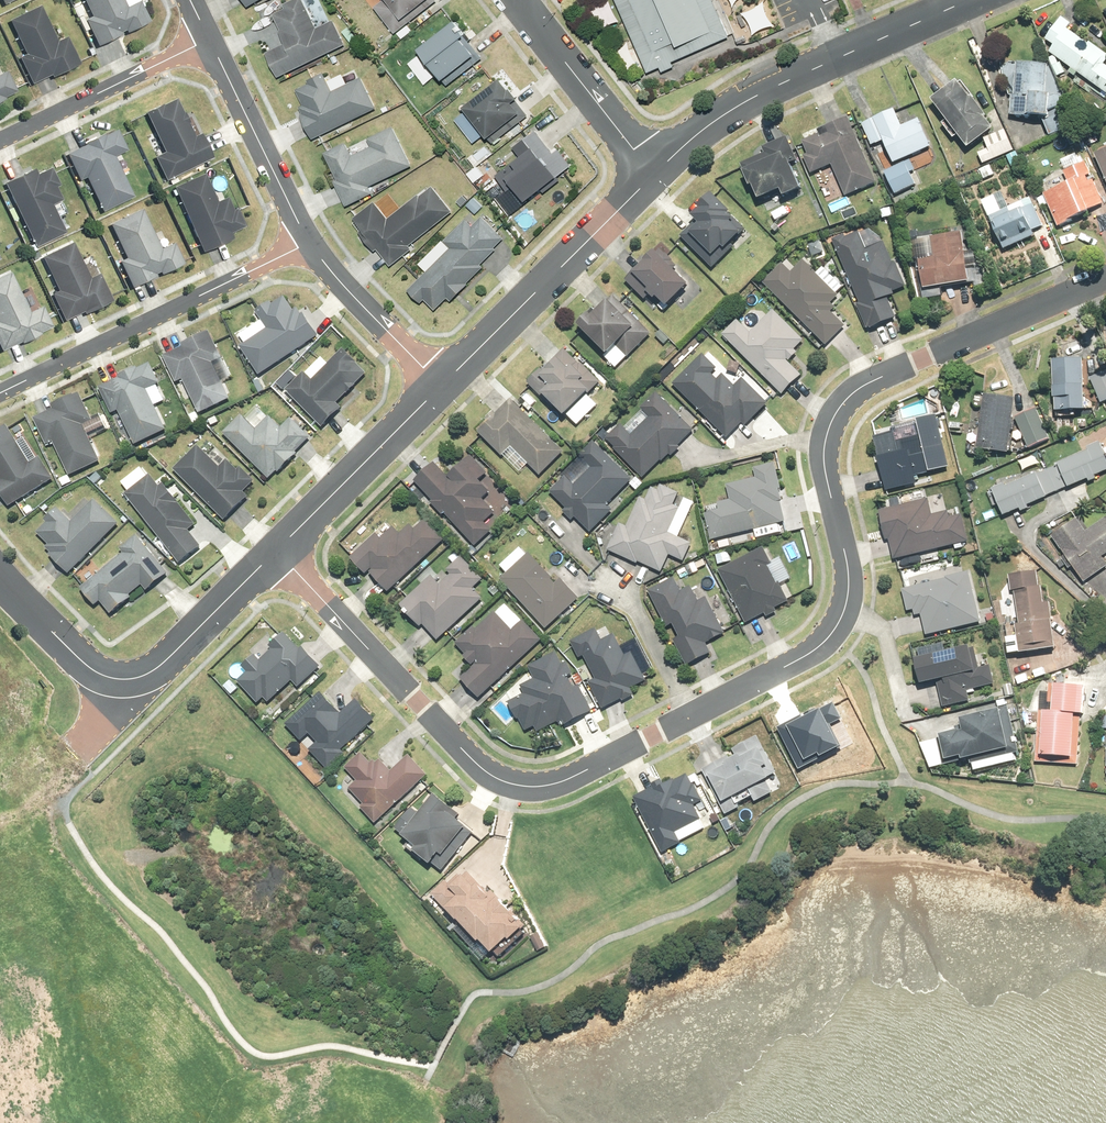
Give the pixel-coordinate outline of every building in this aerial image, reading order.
[(89,16),(82,19),(94,45),(119,33),(119,32),(122,30),(123,32),(146,21),(136,0),(81,0),(89,16)] [(271,13),(279,29),(277,30),(283,43),(264,52),(276,76),(344,44),(332,19),(315,27),(302,0),(288,0),(281,4),(283,8),(271,13)] [(373,7),(393,33),(435,0),(381,0),(373,7)] [(647,72),(728,37),(712,0),(615,0),(647,72)] [(37,5),(6,20),(22,53),(15,57),(29,84),(48,74),(49,76),(77,63),(64,36),(54,41),(37,5)] [(1049,52),(1105,93),(1105,66),(1104,64),(1105,60),(1105,55),(1088,41),(1086,43),(1066,28),(1070,22),(1060,15),(1044,38),(1054,45),(1049,52)] [(452,19),(415,47),(440,79),(440,78),(446,85),(481,57),(452,19)] [(1044,91),(1046,66),(1016,63),(1013,96),(1011,95),(1010,113),(1040,116),(1048,134),(1073,124),(1059,91),(1049,95),(1048,92),(1044,91)] [(2,99),(1,97),(14,91),(4,70),(0,72),(0,100),(2,99)] [(307,83),(295,89),(302,104),(298,106),(301,113),(299,114),(311,139),(375,108),(360,77),(346,83),(341,73),(326,80),(322,72),(306,80),(307,83)] [(498,76),(460,106),(485,137),(486,136),(491,143),(527,115),(514,98),(516,96),(508,87),(507,88),(498,76)] [(955,80),(929,99),(965,148),(992,128),(955,80)] [(179,98),(148,113),(167,152),(157,157),(168,181),(216,158),(204,133),(197,136),(179,98)] [(893,109),(865,121),(874,142),(881,139),(891,163),(930,146),(918,119),(900,126),(893,109)] [(847,117),(816,130),(818,134),(801,141),(807,154),(802,156),(810,174),(831,165),(844,197),(876,183),(847,117)] [(344,142),(322,152),(336,179),(332,181),(344,206),(371,193),(368,186),(411,165),(392,126),(366,138),(370,145),(350,155),(344,142)] [(534,129),(511,147),(518,155),(509,161),(514,167),(503,175),(522,200),(539,188),(542,192),(559,179),(557,176),(570,166),(557,148),(551,152),(534,129)] [(1014,151),(1004,129),(983,139),(987,149),(977,153),(982,164),(1014,151)] [(88,145),(69,154),(82,181),(88,178),(105,212),(136,197),(117,156),(130,151),(123,136),(120,130),(107,136),(106,134),(87,143),(88,145)] [(764,153),(740,164),(742,170),(740,171),(747,187),(750,186),(756,200),(778,190),(781,197),(799,189),(788,164),(796,161),(786,136),(761,147),(764,153)] [(1105,183),(1105,149),(1094,155),(1105,183)] [(906,161),(883,171),(893,195),(917,185),(906,161)] [(1067,183),(1043,194),(1056,224),(1103,204),(1084,161),(1062,171),(1067,183)] [(37,169),(6,183),(9,190),(37,248),(68,233),(55,205),(64,201),(58,187),(62,185),(56,173),(53,168),(39,174),(37,169)] [(202,173),(171,186),(200,251),(231,237),(228,232),(242,226),(234,208),(231,210),(225,197),(214,201),(202,173)] [(373,201),(352,217),(365,235),(362,238),(372,251),(376,249),(388,265),(410,248),(407,245),(451,211),(431,185),(418,195),(417,194),(386,217),(373,201)] [(697,208),(689,215),(697,223),(681,238),(711,268),(733,246),(730,243),(745,229),(733,217),(732,219),(727,214),(728,212),(710,193),(695,207),(697,208)] [(473,198),(466,205),(474,213),(482,206),(473,198)] [(988,216),(1002,249),(1034,236),(1032,231),(1041,227),(1032,203),(1010,212),(1008,208),(988,216)] [(139,208),(106,223),(123,257),(116,261),(129,287),(154,275),(153,273),(157,272),(158,274),(181,263),(171,242),(158,248),(139,208)] [(425,271),(406,289),(419,302),(423,298),(434,309),(446,297),(450,301),(467,283),(466,282),(482,266),(479,264),(495,249),(493,247),(503,237),(481,215),(471,225),(464,218),(442,240),(441,239),(417,263),(425,271)] [(843,234),(832,239),(859,303),(855,304),(865,329),(869,328),(870,329),(895,318),(886,297),(893,295),(892,292),(905,287),(894,261),(892,262),(883,241),(865,249),(858,232),(845,237),(843,234)] [(961,232),(929,237),(932,257),(917,260),(921,289),(969,282),(961,232)] [(70,242),(39,256),(55,290),(48,293),(61,320),(80,311),(81,313),(110,300),(97,273),(87,278),(70,242)] [(655,254),(653,252),(625,280),(643,298),(647,295),(652,300),(655,298),(664,307),(687,285),(672,270),(676,266),(671,261),(672,261),(665,254),(664,254),(659,250),(655,254)] [(781,263),(762,282),(825,345),(844,326),(830,311),(834,307),(830,303),(838,295),(803,260),(790,272),(781,263)] [(0,275),(0,350),(18,342),(19,343),(38,333),(37,332),(50,326),(40,306),(27,312),(7,271),(0,275)] [(243,342),(238,345),(258,374),(317,334),(302,312),(300,313),(296,307),(292,309),(283,295),(271,303),(268,300),(257,308),(253,310),(259,319),(237,334),(243,342)] [(587,313),(575,324),(605,354),(603,356),(609,362),(606,364),(609,367),(611,364),(615,368),(650,334),(612,295),(606,301),(606,300),(589,316),(587,313)] [(736,320),(721,335),(781,395),(800,375),(786,361),(787,360),(788,361),(797,353),(794,350),(803,340),(772,309),(749,333),(736,320)] [(181,347),(162,356),(175,383),(181,380),(198,414),(229,399),(211,363),(221,358),(214,343),(208,330),(179,344),(181,347)] [(303,371),(283,391),(321,427),(340,408),(335,403),(346,393),(354,385),(354,384),(365,373),(355,363),(355,362),(342,348),(327,363),(321,357),(305,373),(303,371)] [(563,348),(541,370),(538,367),(525,380),(560,415),(585,391),(588,394),(600,382),(580,362),(578,364),(563,348)] [(702,354),(672,384),(726,438),(741,423),(744,426),(767,403),(741,378),(733,386),(722,374),(716,379),(711,374),(716,368),(702,354)] [(1082,359),(1050,360),(1052,412),(1083,411),(1082,359)] [(117,378),(97,387),(110,414),(117,411),(134,445),(165,430),(145,389),(158,383),(148,363),(136,369),(135,367),(116,376),(117,378)] [(1089,378),(1100,403),(1105,400),(1105,370),(1089,378)] [(620,424),(605,438),(614,447),(613,449),(642,478),(660,461),(661,462),(669,455),(670,456),(679,448),(677,446),(693,431),(655,392),(639,408),(648,417),(630,435),(620,424)] [(51,409),(32,418),(45,445),(52,442),(68,476),(99,461),(82,425),(91,420),(81,400),(78,393),(73,395),(72,394),(49,405),(51,409)] [(1015,398),(983,394),(976,450),(1008,454),(1015,398)] [(490,418),(477,432),(501,456),(510,447),(539,475),(563,452),(510,399),(495,413),(491,410),(487,415),(490,418)] [(1036,408),(1013,418),(1028,449),(1050,439),(1036,408)] [(240,414),(221,433),(268,479),(276,471),(277,472),(296,454),(295,452),(309,437),(290,418),(280,428),(268,416),(255,429),(240,414)] [(913,476),(949,467),(936,414),(914,419),(918,437),(895,442),(893,432),(872,437),(885,491),(915,484),(913,476)] [(5,425),(0,428),(0,495),(7,507),(53,479),(39,456),(29,462),(7,428),(5,425)] [(573,485),(565,477),(549,492),(565,508),(562,512),(571,521),(574,517),(589,532),(612,511),(606,505),(631,480),(593,441),(578,455),(590,468),(573,485)] [(196,445),(172,470),(223,521),(247,497),(243,492),(254,481),(239,467),(236,470),(226,460),(219,467),(196,445)] [(990,488),(1002,516),(1047,497),(1046,495),(1066,487),(1066,488),(1105,471),(1105,458),(1101,446),(1074,457),(1073,456),(1056,463),(1057,465),(1005,487),(1003,482),(990,488)] [(433,462),(413,481),(431,500),(429,502),(441,516),(443,514),(474,547),(491,531),(483,522),(494,513),(481,499),(489,492),(478,481),(486,473),(470,455),(446,477),(433,462)] [(718,510),(704,514),(710,540),(785,522),(780,501),(781,501),(778,489),(780,489),(774,463),(753,468),(755,478),(725,485),(729,500),(716,503),(718,510)] [(127,492),(124,495),(178,563),(200,546),(187,531),(194,525),(161,484),(158,486),(149,475),(146,477),(139,468),(120,483),(127,492)] [(619,523),(606,550),(636,564),(637,562),(660,573),(669,555),(682,561),(691,543),(677,537),(693,503),(683,498),(679,507),(673,504),(678,493),(660,485),(657,490),(651,487),(645,500),(640,497),(626,526),(619,523)] [(496,487),(485,497),(495,507),(505,498),(496,487)] [(45,521),(35,532),(47,543),(44,546),(49,552),(47,553),(67,573),(117,522),(92,498),(70,521),(55,506),(47,514),(43,519),(45,521)] [(893,560),(968,541),(961,514),(949,518),(947,510),(931,515),(927,499),(877,511),(884,541),(888,540),(893,560)] [(1050,536),(1083,583),(1105,567),(1105,564),(1101,557),(1105,554),(1105,517),(1084,532),(1075,519),(1050,536)] [(375,534),(349,558),(365,575),(368,572),(387,592),(443,540),(424,520),(413,529),(409,525),(399,534),(392,527),(379,538),(375,534)] [(82,585),(79,588),(93,606),(99,602),(109,615),(130,598),(128,595),(141,585),(145,591),(167,574),(135,535),(118,549),(122,554),(82,585)] [(762,547),(717,570),(745,623),(764,614),(766,617),(776,612),(774,608),(788,601),(778,582),(776,583),(768,567),(771,565),(762,547)] [(506,573),(499,579),(544,629),(578,599),(559,579),(554,584),(550,580),(551,579),(527,553),(525,555),(519,548),(499,566),(506,573)] [(430,576),(399,605),(419,627),(422,625),(436,641),(482,599),(472,589),(482,580),(460,556),(446,570),(450,574),(439,584),(430,576)] [(1013,625),(1018,653),(1055,648),(1047,597),(1043,597),(1042,587),(1039,587),(1036,570),(1007,575),(1009,591),(1012,591),(1018,624),(1013,625)] [(920,615),(925,636),(980,622),(967,571),(944,577),(945,578),(900,589),(906,612),(912,610),(914,617),(920,615)] [(673,578),(647,590),(666,628),(672,625),(678,637),(673,640),(685,665),(710,653),(705,643),(724,634),(705,597),(697,601),(690,586),(680,591),(673,578)] [(472,626),(454,643),(464,654),(462,656),(471,666),(473,663),(474,665),(459,678),(478,698),(541,640),(522,620),(521,621),(505,604),(495,613),(494,611),(474,629),(472,626)] [(595,628),(569,641),(578,658),(582,656),(594,679),(587,682),(601,709),(621,699),(622,701),(633,696),(629,689),(645,681),(630,652),(624,655),(613,634),(601,640),(595,628)] [(245,673),(236,681),(256,704),(263,698),(267,703),(291,681),(297,687),(319,667),(301,647),(298,649),(283,632),(267,646),(270,649),(259,660),(253,654),(240,667),(245,673)] [(978,667),(973,647),(968,649),(967,646),(912,659),(918,685),(936,681),(942,707),(969,701),(967,691),(994,685),(989,665),(978,667)] [(524,694),(507,702),(516,720),(518,719),(525,731),(534,727),(536,732),(557,722),(557,723),(562,721),(564,724),(591,711),(578,685),(573,688),(566,676),(572,674),(566,662),(561,664),(555,652),(527,666),(533,679),(519,685),(524,694)] [(229,680),(223,686),(230,694),(237,689),(229,680)] [(1047,692),(1039,691),(1034,762),(1077,766),(1081,714),(1084,715),(1086,686),(1047,684),(1047,692)] [(320,692),(284,724),(300,741),(308,734),(315,743),(308,749),(327,770),(344,754),(340,750),(373,720),(355,699),(339,714),(320,692)] [(776,727),(798,769),(842,747),(830,724),(840,718),(832,702),(818,709),(817,706),(776,727)] [(1018,753),(1007,707),(958,718),(961,731),(958,732),(958,730),(937,735),(943,761),(959,757),(960,761),(968,759),(969,764),(1018,753)] [(728,756),(701,769),(724,815),(738,808),(736,803),(751,796),(754,802),(771,793),(765,781),(767,780),(766,777),(775,773),(757,736),(731,749),(734,755),(729,758),(728,756)] [(390,771),(379,759),(375,762),(373,760),(369,763),(360,753),(343,767),(356,781),(348,788),(362,804),(359,807),(374,824),(426,776),(408,755),(390,771)] [(651,787),(633,797),(661,853),(680,843),(674,833),(700,820),(693,805),(702,801),(693,784),(691,785),(686,775),(674,780),(674,779),(663,785),(660,779),(650,784),(651,787)] [(400,834),(399,836),(414,847),(410,851),(428,865),(430,863),(441,871),(471,833),(455,820),(458,815),(432,795),(417,814),(410,808),(394,829),(400,834)] [(444,880),(429,894),(476,943),(477,942),(489,954),(505,939),(507,942),(524,926),(491,891),(487,894),(467,872),(462,877),(461,876),(459,877),(457,875),(447,884),(444,880)]
